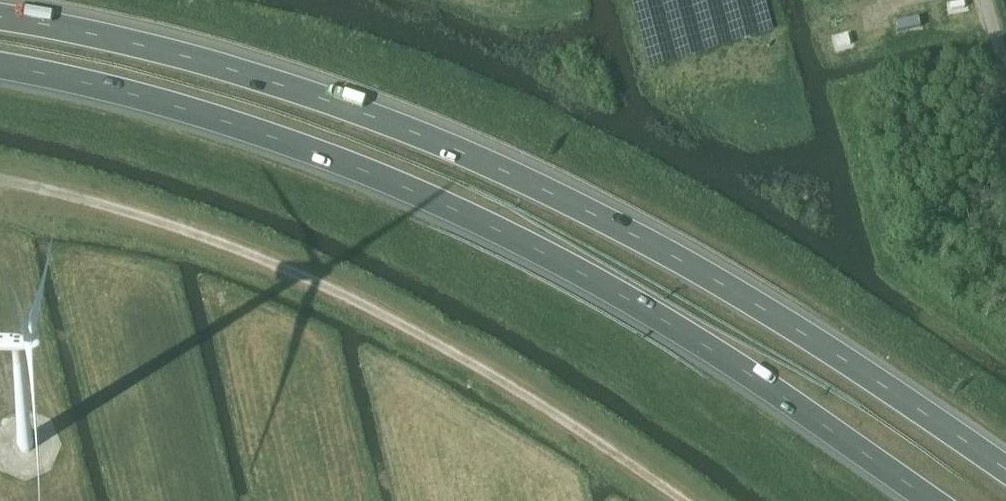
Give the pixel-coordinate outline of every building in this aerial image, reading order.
[(10,415),(0,419),(0,471),(25,481),(51,471),(61,445),(51,419),(25,408),(19,411),(10,415)]
